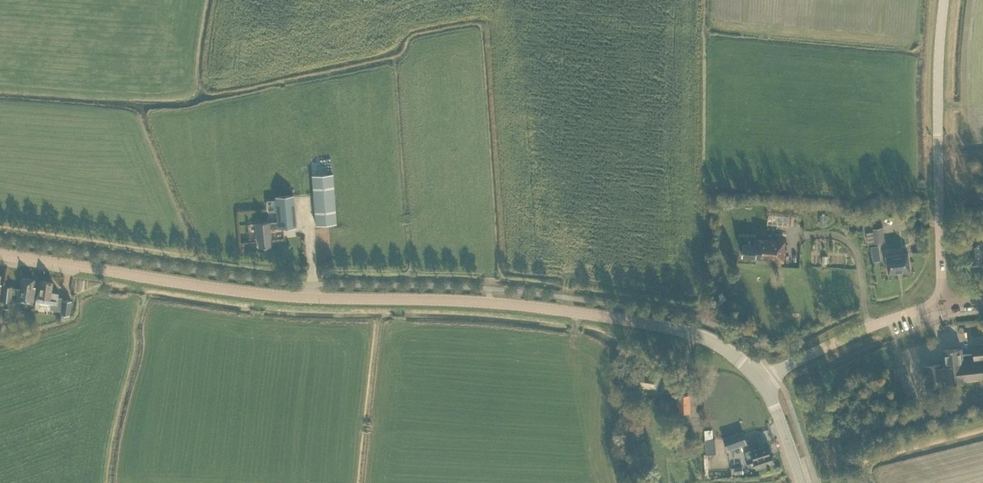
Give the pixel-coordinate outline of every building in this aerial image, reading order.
[(312,175),(316,225),(336,223),(333,174),(312,175)] [(278,227),(278,228),(296,227),(294,195),(275,196),(277,221),(256,223),(257,239),(259,238),(259,246),(270,245),(270,238),(271,237),(270,228),(278,227)] [(868,234),(869,244),(886,241),(884,227),(873,229),(874,233),(868,234)] [(769,259),(769,261),(784,262),(785,240),(773,239),(773,231),(765,231),(764,239),(755,239),(754,245),(744,244),(743,257),(769,259)] [(972,265),(982,264),(982,262),(982,241),(967,242),(968,254),(971,253),(972,265)] [(873,260),(881,259),(880,251),(872,252),(873,260)] [(887,256),(889,273),(911,270),(909,253),(887,256)] [(17,301),(33,303),(35,287),(33,286),(34,279),(22,277),(21,288),(18,288),(17,301)] [(57,305),(58,292),(51,292),(52,281),(40,280),(39,293),(36,296),(34,307),(39,308),(40,302),(57,305)] [(2,300),(10,301),(12,285),(4,284),(2,300)] [(70,314),(71,300),(63,299),(62,310),(61,313),(70,314)] [(942,363),(924,365),(927,386),(945,384),(944,379),(947,378),(947,384),(966,382),(966,380),(982,378),(982,343),(973,344),(974,352),(963,354),(962,347),(944,349),(945,365),(943,365),(942,363)] [(691,425),(691,435),(694,435),(694,442),(700,442),(699,395),(691,396),(691,394),(679,394),(680,425),(691,425)] [(661,413),(671,413),(671,401),(661,401),(661,413)] [(748,444),(745,434),(744,431),(724,438),(728,450),(734,448),(748,444)] [(707,454),(717,453),(715,438),(705,439),(707,454)] [(767,445),(757,448),(752,450),(754,457),(747,459),(750,466),(756,464),(757,468),(775,463),(771,451),(770,452),(768,445),(767,445)]
